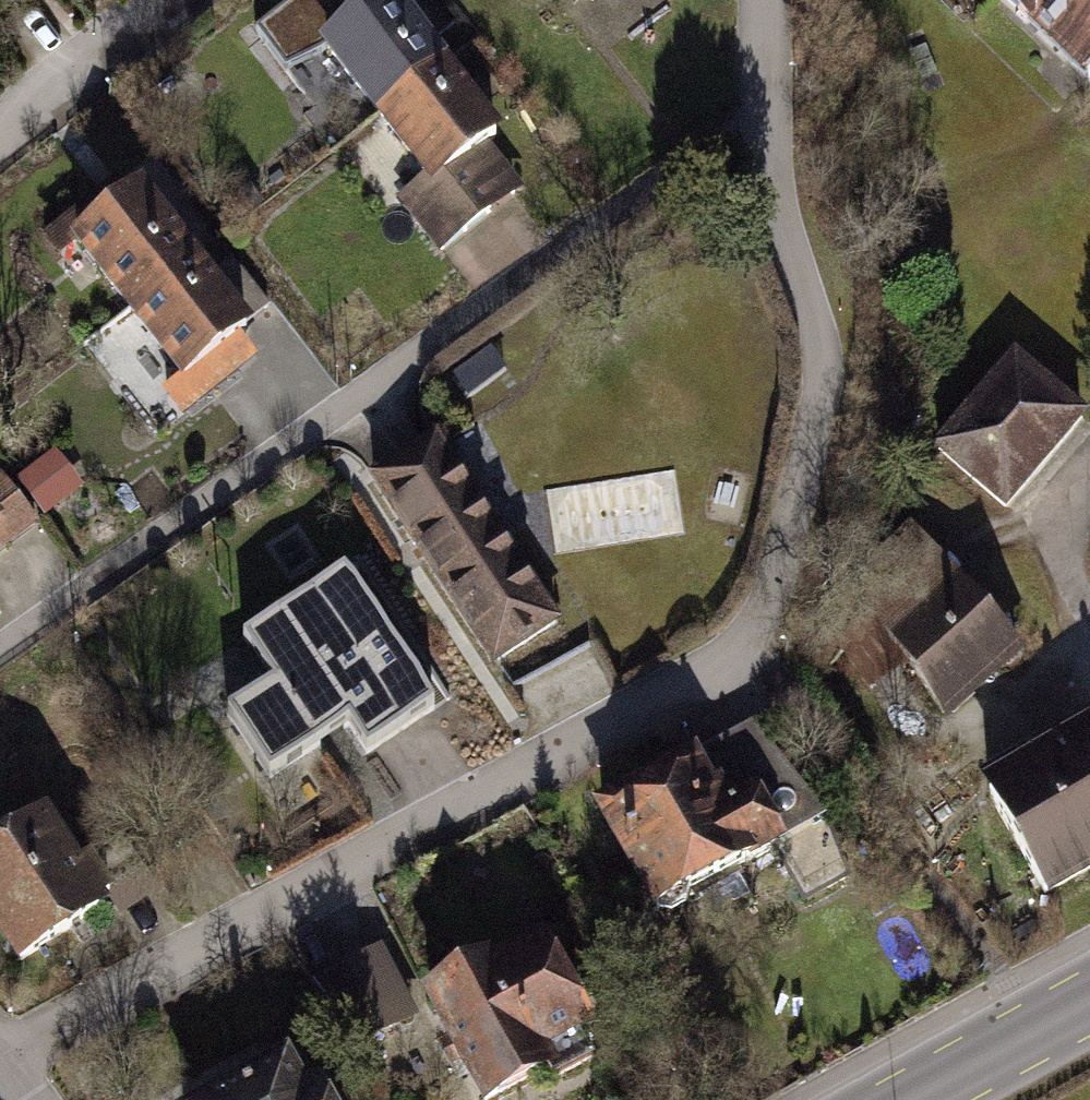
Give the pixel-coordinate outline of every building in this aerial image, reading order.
[(380,115),(442,67),(424,46),(454,22),(438,0),(299,0),(256,33),(286,72),(321,53),(328,47),(380,115)] [(1062,51),(1078,35),(1089,47),(1089,0),(1010,0),(1062,51)] [(495,137),(442,67),(380,115),(432,181),(405,203),(441,250),(490,211),(483,203),(508,182),(491,160),(493,158),(484,146),(495,137)] [(78,240),(131,308),(192,261),(138,193),(115,210),(102,193),(46,237),(59,254),(78,240)] [(205,279),(192,261),(131,308),(185,377),(167,392),(183,413),(239,369),(223,348),(245,331),(242,326),(268,305),(231,259),(205,279)] [(1015,359),(938,448),(1005,506),(1082,416),(1015,359)] [(435,438),(374,478),(495,661),(556,621),(435,438)] [(46,463),(20,483),(42,512),(68,493),(46,463)] [(35,523),(0,479),(0,550),(35,523)] [(893,638),(958,580),(908,527),(856,587),(874,612),(846,636),(850,642),(842,650),(870,688),(908,660),(893,638)] [(344,573),(244,640),(273,684),(228,714),(270,777),(348,725),(367,753),(434,708),(344,573)] [(958,580),(893,638),(908,660),(943,712),(1016,647),(958,580)] [(604,811),(658,908),(775,845),(804,898),(845,876),(828,834),(751,730),(723,745),(751,796),(728,808),(717,790),(703,797),(689,773),(669,783),(664,777),(604,811)] [(989,796),(1044,893),(1089,867),(1089,739),(1048,763),(1041,750),(1027,757),(1035,770),(989,796)] [(717,790),(728,808),(751,796),(723,745),(699,758),(717,790)] [(0,854),(0,929),(21,960),(99,908),(97,904),(109,896),(123,917),(157,894),(123,842),(88,865),(87,863),(75,871),(44,825),(0,854)] [(431,1000),(485,1099),(486,1099),(545,1068),(538,1054),(583,1030),(539,948),(496,971),(493,966),(431,1000)] [(381,952),(316,987),(354,1040),(411,1012),(381,952)] [(227,1099),(303,1099),(285,1068),(227,1099)]
